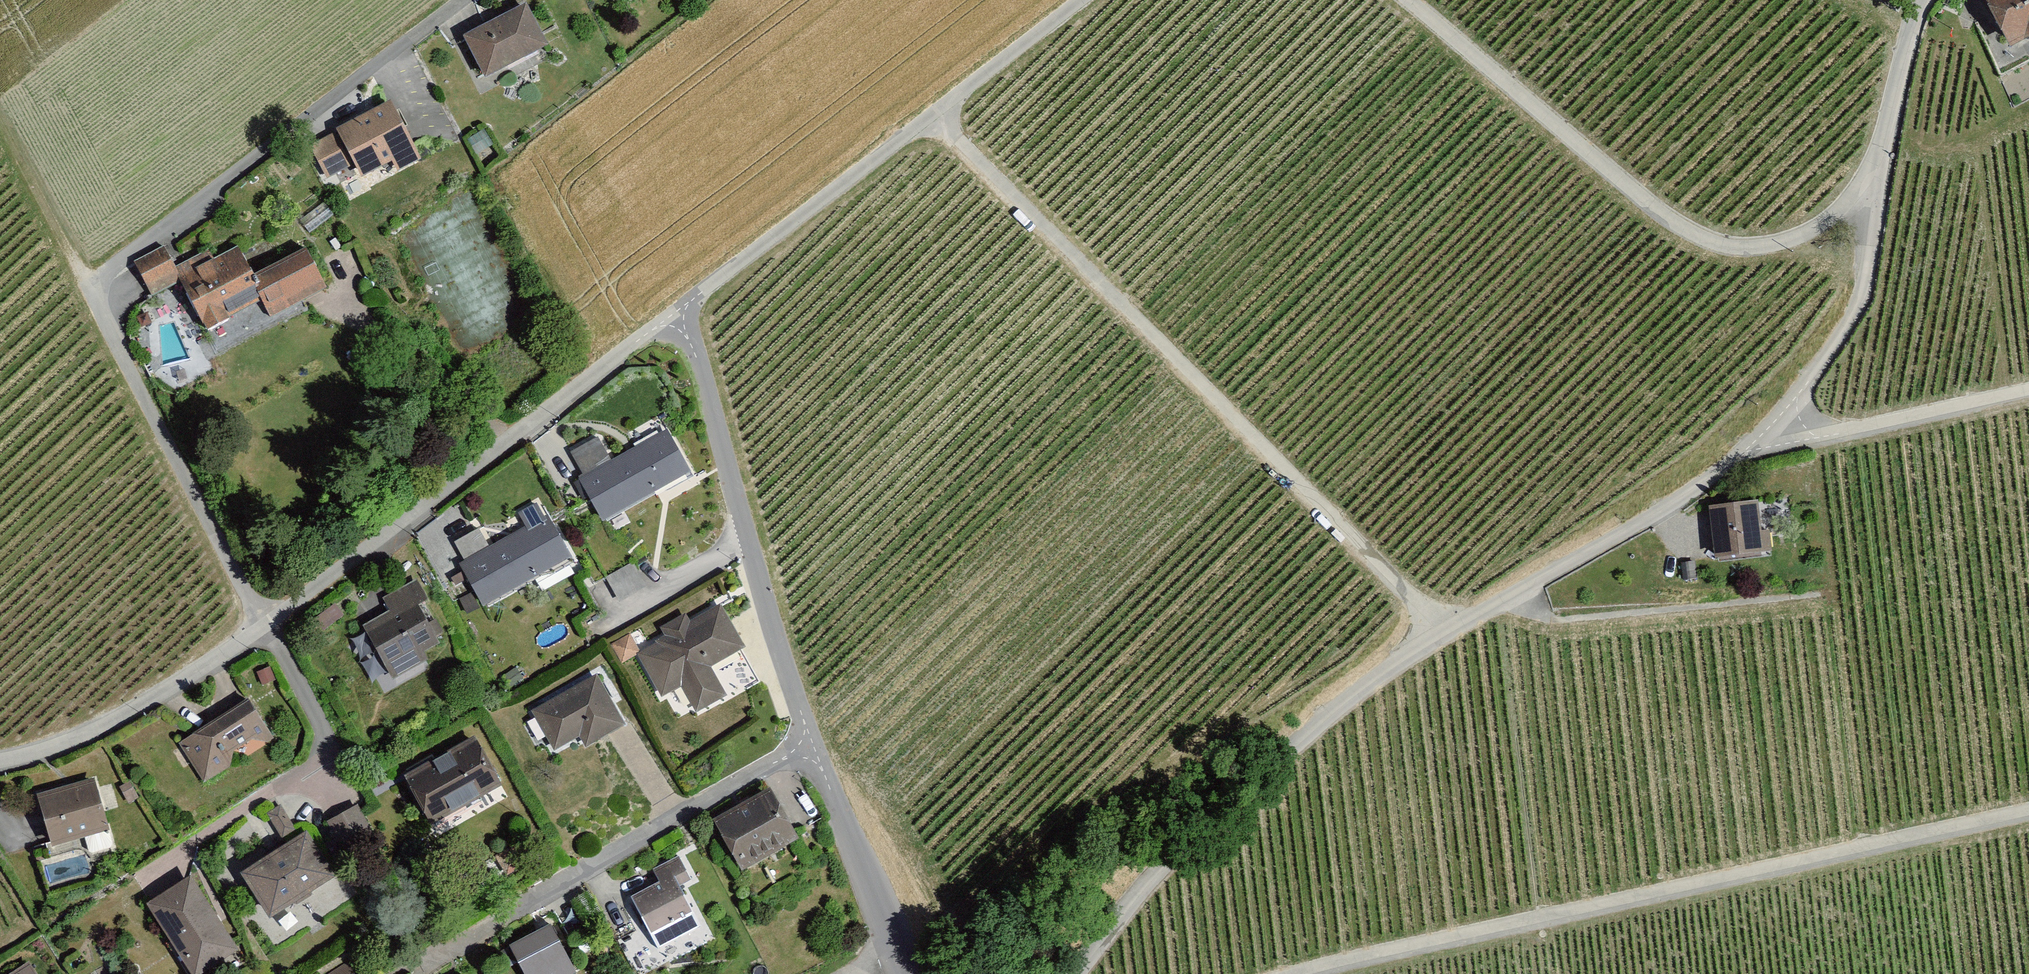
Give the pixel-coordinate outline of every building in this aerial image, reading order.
[(2028,31),(2028,0),(1986,0),(2007,41),(2028,31)] [(529,8),(466,40),(488,83),(551,51),(529,8)] [(425,166),(393,106),(312,148),(333,188),(360,174),(365,184),(397,167),(403,177),(425,166)] [(329,290),(309,254),(260,282),(242,250),(215,265),(211,257),(178,274),(166,252),(132,270),(152,305),(180,290),(211,345),(239,330),(235,323),(264,307),(272,321),(329,290)] [(671,423),(578,474),(606,524),(698,472),(671,423)] [(1765,500),(1709,506),(1715,559),(1784,552),(1781,525),(1768,527),(1765,500)] [(580,562),(552,515),(544,503),(530,513),(540,528),(494,557),(475,527),(458,538),(457,559),(491,616),(580,562)] [(422,569),(379,593),(388,609),(365,622),(396,675),(448,645),(429,613),(443,605),(422,569)] [(720,601),(653,638),(696,716),(737,694),(722,668),(749,653),(720,601)] [(613,642),(618,660),(637,654),(631,636),(613,642)] [(601,668),(528,709),(557,761),(630,721),(601,668)] [(255,694),(175,741),(202,787),(282,741),(255,694)] [(482,732),(401,775),(432,833),(513,790),(482,732)] [(99,777),(38,793),(53,849),(115,833),(99,777)] [(713,816),(743,870),(804,836),(775,783),(713,816)] [(286,839),(240,869),(277,925),(341,883),(288,803),(270,815),(286,839)] [(631,897),(652,938),(701,913),(686,884),(698,878),(686,855),(656,870),(662,882),(631,897)] [(147,902),(194,973),(205,973),(243,950),(194,873),(147,902)] [(510,945),(525,973),(586,973),(558,921),(510,945)] [(349,955),(323,973),(363,973),(349,955)] [(14,973),(40,973),(33,962),(14,973)]
